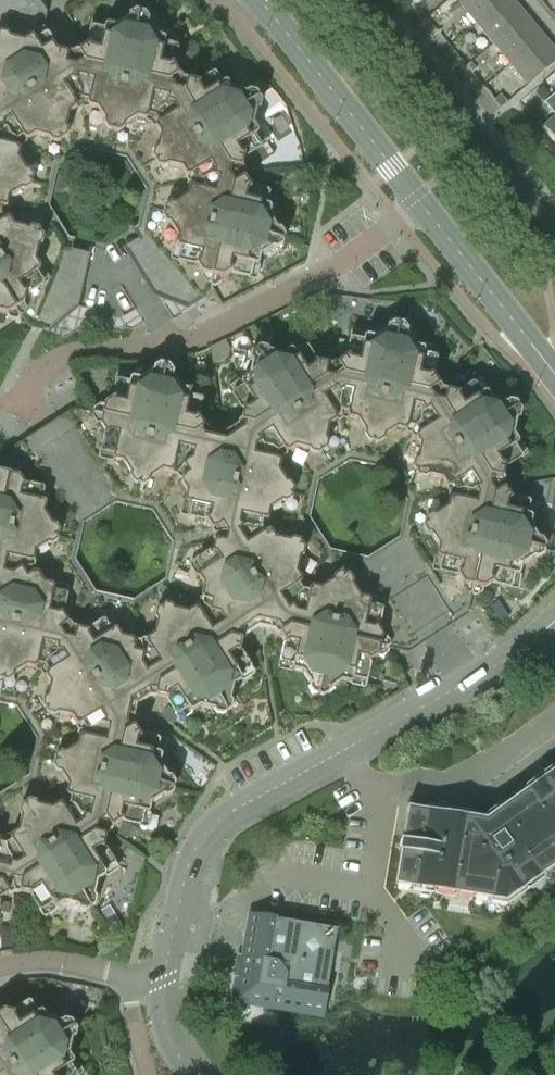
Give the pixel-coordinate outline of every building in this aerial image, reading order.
[(42,29),(48,10),(42,0),(0,0),(0,46),(9,40),(23,43),(31,38),(33,39),(36,43),(45,37),(47,37),(42,29)] [(476,24),(504,0),(461,0),(458,3),(476,24)] [(476,24),(493,44),(526,16),(513,0),(504,0),(476,24)] [(493,44),(510,64),(543,36),(526,16),(493,44)] [(82,61),(74,66),(77,82),(75,91),(79,98),(87,100),(86,106),(88,108),(96,110),(104,122),(123,126),(136,119),(144,121),(147,119),(148,115),(155,117),(163,112),(165,103),(175,89),(169,81),(177,76),(177,74),(172,65),(175,50),(173,48),(163,45),(164,41),(162,38),(153,36),(146,24),(127,20),(115,27),(107,25),(104,26),(103,31),(94,29),(91,30),(87,46),(78,51),(78,54),(82,61)] [(510,64),(527,85),(554,62),(554,51),(543,36),(510,64)] [(74,66),(65,64),(67,56),(66,53),(55,51),(47,37),(45,37),(36,43),(33,39),(31,38),(23,43),(9,40),(0,46),(0,130),(1,130),(8,132),(13,139),(20,135),(23,140),(26,141),(34,136),(48,139),(64,129),(68,115),(75,110),(76,107),(73,102),(79,98),(75,91),(77,82),(74,66)] [(471,63),(468,66),(473,71),(476,69),(471,63)] [(192,176),(196,182),(204,177),(213,179),(230,175),(231,167),(239,168),(242,167),(244,157),(258,149),(258,146),(253,138),(255,136),(257,132),(252,124),(256,111),(245,94),(231,90),(226,83),(224,82),(219,84),(214,76),(212,75),(198,83),(188,81),(185,83),(184,91),(175,89),(165,103),(163,112),(155,117),(159,123),(155,126),(155,128),(159,136),(156,149),(167,166),(181,170),(186,178),(188,178),(192,176)] [(543,87),(537,92),(545,101),(551,96),(543,87)] [(552,95),(551,96),(545,101),(544,102),(554,116),(554,99),(552,95)] [(211,277),(201,274),(196,265),(180,262),(178,259),(180,250),(176,248),(174,246),(176,237),(169,225),(174,206),(186,198),(187,190),(190,189),(194,189),(196,182),(192,176),(188,178),(186,178),(181,170),(167,166),(156,149),(159,136),(155,128),(155,126),(159,123),(155,117),(148,115),(147,119),(144,121),(136,119),(123,126),(104,122),(96,110),(88,108),(86,106),(87,100),(79,98),(73,102),(76,107),(75,110),(68,115),(64,129),(48,139),(34,136),(26,141),(23,140),(20,135),(13,139),(11,147),(17,148),(19,151),(18,160),(25,172),(20,191),(8,199),(6,208),(3,209),(0,208),(0,221),(0,222),(5,219),(8,220),(13,227),(26,231),(38,248),(34,261),(39,269),(38,272),(34,274),(39,283),(38,287),(26,295),(23,306),(15,310),(27,329),(50,333),(79,308),(86,273),(91,252),(72,248),(73,238),(69,237),(49,207),(57,172),(88,152),(123,160),(142,191),(134,226),(131,228),(136,237),(120,247),(131,265),(151,297),(186,310),(207,297),(211,277)] [(543,126),(554,140),(554,116),(543,126)] [(3,209),(6,208),(8,199),(20,191),(25,172),(18,160),(19,151),(17,148),(11,147),(13,139),(8,132),(1,130),(0,130),(0,208),(3,209)] [(258,150),(244,158),(246,162),(251,169),(274,155),(267,144),(258,150)] [(234,184),(230,175),(213,179),(204,177),(196,182),(194,189),(190,189),(187,190),(186,198),(174,206),(169,225),(176,237),(174,246),(176,248),(180,250),(178,259),(180,262),(196,265),(201,274),(211,277),(221,279),(229,273),(245,277),(248,276),(250,266),(254,267),(257,265),(259,256),(271,249),(276,229),(269,217),(271,209),(268,206),(264,205),(267,195),(265,193),(250,188),(244,180),(241,179),(234,184)] [(0,221),(0,315),(6,316),(15,310),(23,306),(26,295),(38,287),(39,283),(34,274),(38,272),(39,269),(34,261),(38,248),(26,231),(13,227),(8,220),(5,219),(0,222),(0,221)] [(342,373),(334,378),(337,394),(342,401),(340,410),(346,412),(346,416),(348,419),(356,421),(363,432),(383,437),(396,430),(404,432),(406,431),(407,426),(415,428),(417,419),(425,414),(434,400),(429,392),(436,387),(437,384),(431,376),(434,360),(433,358),(423,355),(423,352),(422,349),(413,346),(406,335),(386,331),(374,338),(366,336),(363,337),(362,342),(353,340),(350,341),(347,357),(338,363),(337,365),(342,373)] [(244,422),(242,429),(258,440),(264,449),(274,452),(281,448),(283,451),(288,452),(294,448),(308,450),(324,440),(328,426),(335,421),(336,418),(334,414),(340,410),(342,401),(337,394),(334,378),(325,376),(327,367),(325,365),(315,363),(307,349),(304,348),(295,354),(292,350),(289,350),(282,354),(268,352),(252,362),(248,376),(241,381),(240,384),(242,388),(234,393),(233,396),(242,410),(240,420),(242,422),(244,422)] [(175,462),(183,464),(191,459),(194,450),(204,436),(200,430),(202,429),(203,426),(197,418),(201,403),(199,400),(189,398),(190,394),(188,391),(179,389),(172,377),(153,373),(140,381),(132,379),(130,380),(129,385),(118,383),(116,384),(112,400),(103,405),(101,414),(99,425),(105,434),(101,450),(102,452),(113,455),(112,459),(114,461),(122,464),(130,475),(149,479),(161,472),(169,474),(172,472),(175,462)] [(443,402),(434,400),(425,414),(417,419),(415,428),(419,433),(415,436),(414,439),(419,447),(419,460),(427,477),(440,480),(445,487),(448,488),(452,486),(456,491),(465,493),(472,488),(489,486),(492,477),(500,479),(502,477),(504,467),(518,459),(519,456),(513,447),(517,445),(517,441),(513,434),(515,420),(505,404),(491,400),(487,393),(483,392),(479,395),(474,386),(471,385),(458,394),(447,392),(445,393),(443,402)] [(99,425),(101,414),(73,407),(43,426),(13,445),(7,474),(18,477),(24,485),(39,489),(41,491),(39,501),(43,502),(45,505),(43,514),(51,526),(46,545),(35,552),(32,561),(30,562),(21,561),(19,571),(25,580),(36,573),(43,583),(51,586),(53,589),(53,593),(62,595),(64,598),(61,613),(66,622),(65,626),(59,629),(64,637),(73,638),(75,630),(78,629),(87,631),(101,622),(104,623),(110,631),(113,629),(116,630),(120,637),(133,640),(135,644),(133,653),(142,655),(151,650),(147,643),(148,638),(152,635),(156,621),(172,611),(186,614),(194,609),(197,610),(202,616),(211,611),(213,601),(204,599),(200,593),(202,585),(198,577),(198,574),(201,572),(196,563),(197,560),(210,552),(213,542),(215,540),(223,542),(225,532),(221,526),(213,530),(210,529),(205,520),(189,516),(188,514),(190,504),(185,503),(183,501),(186,492),(178,480),(179,476),(187,470),(183,464),(175,462),(172,472),(169,474),(161,472),(149,479),(130,475),(122,464),(114,461),(112,459),(113,455),(102,452),(101,450),(105,434),(99,425)] [(382,636),(379,646),(409,653),(439,635),(468,616),(473,587),(462,584),(457,575),(441,572),(439,570),(441,560),(437,558),(435,556),(437,548),(430,536),(434,516),(446,509),(448,500),(450,498),(454,500),(456,491),(452,486),(448,488),(445,487),(440,480),(427,477),(419,460),(419,447),(414,439),(415,436),(419,433),(415,428),(407,426),(406,431),(404,432),(396,430),(383,437),(363,432),(356,421),(348,419),(346,416),(346,412),(340,410),(334,414),(336,418),(335,421),(328,426),(324,440),(308,450),(294,448),(288,452),(283,451),(281,448),(274,452),(273,459),(277,460),(279,463),(278,471),(285,484),(281,503),(268,510),(267,518),(264,520),(259,520),(258,527),(262,533),(266,531),(269,531),(274,539),(287,542),(298,559),(295,573),(300,580),(299,583),(295,586),(299,591),(307,594),(308,589),(310,588),(319,589),(332,582),(351,587),(358,598),(366,600),(369,602),(368,607),(378,609),(379,611),(375,627),(382,636)] [(224,441),(204,436),(194,450),(191,459),(183,464),(187,470),(179,476),(178,480),(186,492),(183,501),(185,503),(190,504),(188,514),(189,516),(205,520),(210,529),(213,530),(221,526),(225,532),(258,527),(259,520),(264,520),(267,518),(268,510),(281,503),(285,484),(278,471),(279,463),(277,460),(273,459),(274,452),(264,449),(258,440),(242,429),(224,441)] [(19,571),(21,561),(30,562),(32,561),(35,552),(46,545),(51,526),(43,514),(45,505),(43,502),(39,501),(41,491),(39,489),(24,485),(18,477),(7,474),(0,473),(0,574),(2,574),(11,576),(19,571)] [(494,494),(489,486),(472,488),(465,493),(456,491),(454,500),(450,498),(448,500),(446,509),(434,516),(430,536),(437,548),(435,556),(437,558),(441,560),(439,570),(441,572),(457,575),(462,584),(473,587),(482,589),(491,583),(507,587),(509,585),(512,576),(516,576),(519,575),(521,565),(532,559),(537,539),(530,527),(532,519),(530,516),(526,515),(527,505),(526,502),(510,498),(504,490),(501,489),(494,494)] [(262,533),(258,527),(225,532),(223,542),(215,540),(213,542),(210,552),(197,560),(196,563),(201,572),(198,574),(198,577),(202,585),(200,593),(204,599),(213,601),(211,611),(220,614),(225,622),(239,632),(257,621),(277,625),(288,608),(297,602),(299,591),(295,586),(299,583),(300,580),(295,573),(298,559),(287,542),(274,539),(269,531),(266,531),(262,533)] [(13,675),(26,667),(33,669),(37,666),(38,661),(45,663),(53,658),(55,650),(64,637),(59,629),(65,626),(66,622),(61,613),(64,598),(62,595),(53,593),(53,589),(51,586),(43,583),(36,573),(25,580),(19,571),(11,576),(2,574),(0,574),(0,672),(13,675)] [(288,608),(277,625),(281,631),(279,632),(279,635),(284,643),(280,660),(282,662),(292,663),(290,668),(292,670),(301,672),(308,684),(329,689),(340,680),(349,683),(352,681),(353,676),(363,679),(365,677),(368,662),(377,656),(379,646),(382,636),(375,627),(379,611),(378,609),(368,607),(369,602),(366,600),(358,598),(351,587),(332,582),(319,589),(310,588),(308,589),(307,594),(299,591),(297,602),(288,608)] [(151,650),(142,655),(140,664),(145,673),(148,690),(155,692),(154,694),(156,696),(166,698),(174,712),(177,713),(186,707),(188,711),(191,712),(198,707),(212,710),(229,699),(232,685),(240,680),(240,678),(238,674),(247,668),(247,666),(239,652),(241,642),(240,639),(238,638),(239,632),(225,622),(220,614),(211,611),(202,616),(197,610),(194,609),(186,614),(172,611),(156,621),(152,635),(148,638),(147,643),(151,650)] [(83,723),(87,729),(96,723),(107,726),(126,722),(131,702),(148,690),(145,673),(140,664),(142,655),(133,653),(135,644),(133,640),(120,637),(116,630),(113,629),(110,631),(104,623),(101,622),(87,631),(78,629),(75,630),(73,638),(64,637),(55,650),(53,658),(45,663),(49,669),(45,672),(44,676),(49,683),(47,697),(57,714),(71,717),(76,725),(79,725),(83,723)] [(5,847),(11,843),(9,838),(9,836),(17,830),(20,816),(37,806),(50,809),(57,804),(60,804),(63,808),(69,804),(72,797),(67,795),(65,794),(68,785),(61,773),(64,753),(76,745),(78,737),(80,735),(86,736),(87,729),(83,723),(79,725),(76,725),(71,717),(57,714),(47,697),(49,683),(44,676),(45,672),(49,669),(45,663),(38,661),(37,666),(33,669),(26,667),(13,675),(0,672),(0,706),(14,709),(34,739),(26,774),(0,791),(0,845),(5,847)] [(163,715),(173,722),(177,715),(167,709),(163,715)] [(72,797),(69,804),(74,812),(83,814),(98,824),(105,819),(110,826),(113,826),(121,821),(137,824),(140,822),(142,811),(147,812),(150,810),(151,803),(162,795),(166,775),(159,763),(161,755),(159,752),(155,751),(157,741),(155,739),(140,736),(134,727),(131,727),(130,728),(126,722),(107,726),(96,723),(87,729),(86,736),(80,735),(78,737),(76,745),(64,753),(61,773),(68,785),(65,794),(67,795),(72,797)] [(554,866),(554,769),(485,819),(407,806),(402,839),(400,839),(398,851),(400,851),(394,884),(491,900),(492,897),(504,899),(522,886),(524,889),(554,866)] [(11,843),(5,847),(10,854),(8,863),(11,879),(20,881),(18,889),(20,892),(30,894),(39,907),(41,908),(51,902),(53,906),(55,907),(63,902),(77,905),(94,894),(96,880),(104,876),(105,873),(102,869),(111,863),(112,861),(103,847),(105,837),(104,835),(95,833),(98,824),(83,814),(74,812),(69,804),(63,808),(60,804),(57,804),(50,809),(37,806),(20,816),(17,830),(9,836),(9,838),(11,843)] [(122,822),(117,833),(127,837),(131,826),(122,822)] [(11,879),(8,863),(10,854),(5,847),(0,845),(0,899),(7,894),(8,891),(3,884),(11,879)] [(2,911),(7,913),(9,904),(4,903),(0,902),(0,911),(2,911)] [(232,989),(231,997),(239,998),(238,1003),(239,1004),(278,1010),(280,1010),(281,1005),(321,1012),(321,1017),(322,1017),(324,1004),(324,1000),(331,963),(328,959),(329,950),(331,950),(331,949),(329,949),(329,948),(331,938),(325,931),(315,929),(315,927),(314,927),(314,929),(305,927),(302,923),(274,918),(248,914),(248,915),(253,916),(246,958),(241,957),(238,957),(235,975),(233,974),(232,977),(234,977),(232,989)] [(114,916),(104,922),(107,928),(111,934),(121,928),(118,922),(114,916)] [(74,1074),(74,1072),(69,1064),(74,1061),(73,1058),(69,1050),(72,1037),(61,1020),(47,1017),(43,1010),(40,1010),(36,1012),(30,1004),(27,1003),(14,1012),(4,1009),(0,1012),(0,1074),(73,1074),(74,1074)]
